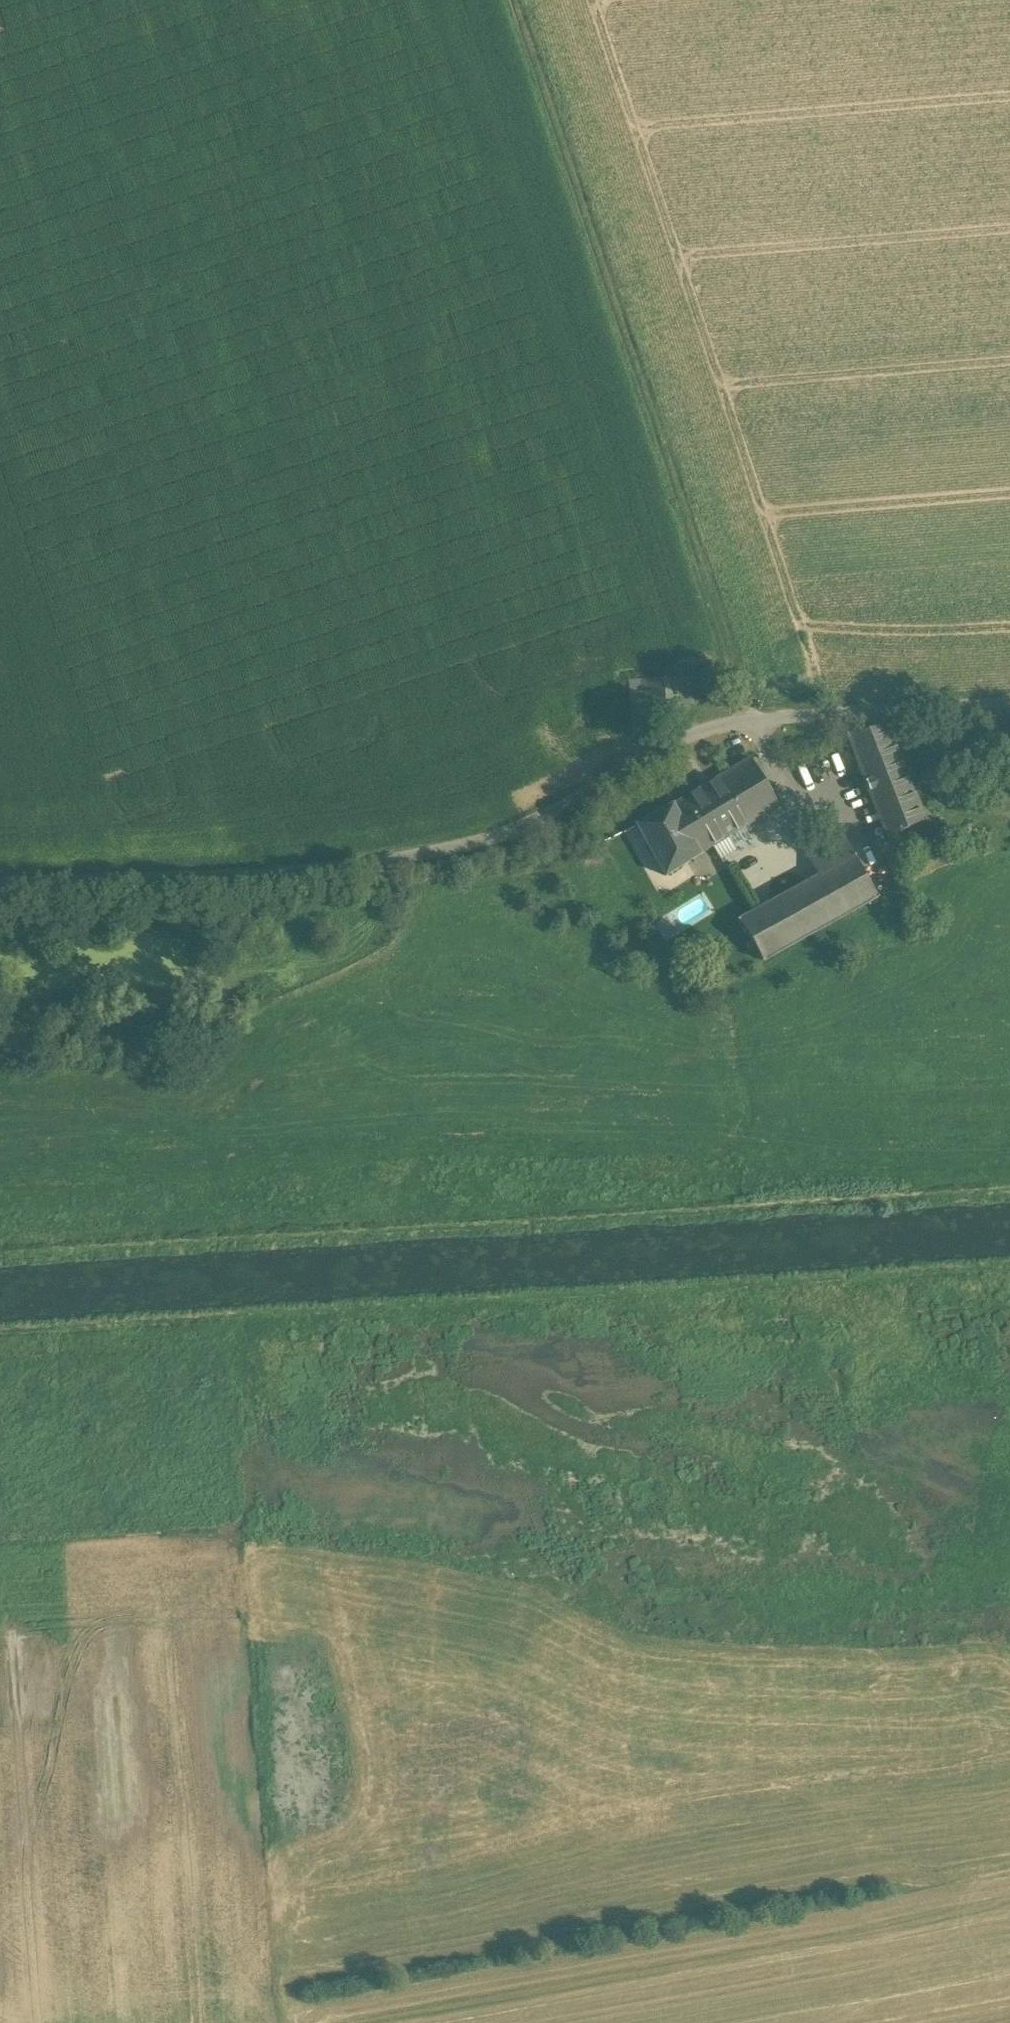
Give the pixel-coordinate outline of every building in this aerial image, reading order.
[(692,677),(678,678),(679,706),(693,705),(692,677)] [(678,678),(643,679),(645,722),(680,721),(679,706),(678,678)] [(643,679),(630,680),(632,723),(645,722),(643,679)] [(926,820),(889,724),(847,735),(887,838),(926,820)] [(751,758),(673,805),(700,854),(780,806),(751,758)] [(673,805),(637,825),(666,876),(700,854),(673,805)] [(846,838),(810,858),(820,875),(855,856),(846,838)] [(820,875),(739,920),(763,961),(878,898),(855,856),(820,875)]
